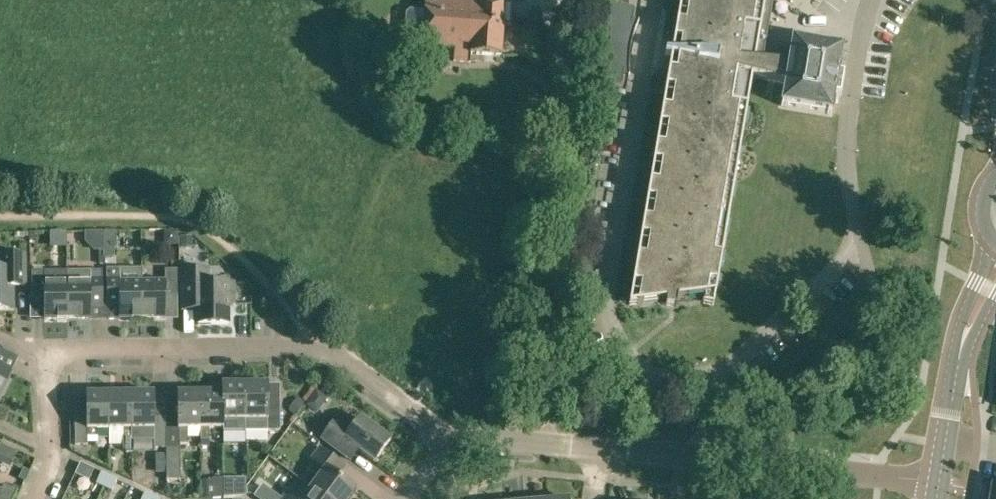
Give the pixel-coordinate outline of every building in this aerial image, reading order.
[(471,63),(471,54),(499,56),(502,25),(511,25),(512,3),(495,1),(475,0),(424,0),(424,10),(409,10),(406,13),(405,31),(408,34),(422,35),(421,51),(444,53),(445,47),(454,47),(453,62),(460,62),(471,63)] [(629,305),(666,300),(666,305),(677,307),(678,299),(705,296),(703,304),(714,305),(753,75),(787,84),(783,106),(831,114),(835,92),(839,71),(838,71),(842,49),(793,41),(790,63),(764,60),(774,0),(681,0),(629,305)] [(610,82),(623,84),(625,70),(630,70),(630,66),(630,56),(632,47),(634,38),(636,29),(640,20),(639,20),(637,25),(633,23),(635,9),(611,5),(610,82)] [(95,251),(104,251),(103,233),(85,233),(85,242),(95,251)] [(103,233),(104,251),(104,257),(114,257),(114,249),(116,249),(116,233),(103,233)] [(182,236),(182,247),(191,247),(191,236),(182,236)] [(14,309),(13,286),(26,286),(26,254),(1,255),(1,269),(0,269),(0,309),(14,309)] [(119,318),(142,317),(141,282),(141,268),(106,268),(107,311),(119,311),(119,318)] [(141,282),(142,317),(166,317),(166,297),(177,297),(177,269),(165,269),(165,282),(141,282)] [(198,310),(198,325),(228,324),(228,305),(234,305),(234,283),(209,283),(209,269),(181,269),(182,310),(198,310)] [(44,298),(44,318),(67,318),(67,283),(68,283),(67,270),(32,270),(32,299),(44,298)] [(79,283),(68,283),(67,283),(67,318),(91,318),(91,311),(103,311),(102,270),(79,270),(79,283)] [(171,318),(172,337),(182,336),(181,317),(171,318)] [(1,394),(11,372),(0,367),(0,393),(1,394)] [(222,393),(222,420),(223,420),(223,419),(237,419),(237,431),(245,431),(245,420),(245,384),(222,384),(222,392),(222,393)] [(245,420),(245,431),(279,431),(280,430),(280,406),(268,406),(268,384),(245,384),(245,420)] [(326,398),(317,391),(306,406),(315,412),(326,398)] [(199,393),(200,428),(200,446),(209,446),(209,428),(223,428),(223,420),(222,420),(222,393),(221,393),(221,392),(199,393)] [(108,428),(108,393),(87,393),(87,397),(71,397),(71,417),(75,417),(75,445),(87,445),(87,437),(90,437),(94,434),(94,429),(108,428)] [(131,429),(131,393),(108,393),(108,428),(109,428),(110,445),(123,445),(123,448),(127,452),(133,452),(132,440),(131,440),(131,429)] [(154,393),(131,393),(131,429),(131,440),(132,440),(154,440),(154,448),(165,448),(165,416),(154,416),(154,393)] [(188,428),(200,428),(199,393),(178,393),(178,444),(188,444),(188,428)] [(296,414),(304,404),(298,399),(290,409),(296,414)] [(358,450),(374,462),(390,440),(360,418),(351,430),(336,419),(321,439),(350,460),(358,450)] [(166,472),(166,480),(180,480),(180,448),(166,448),(166,455),(166,472)] [(327,498),(347,498),(355,489),(337,476),(345,466),(320,448),(312,459),(325,469),(312,488),(327,498)] [(157,472),(166,472),(166,455),(157,455),(157,472)] [(89,480),(94,469),(83,464),(80,462),(75,473),(89,480)] [(96,484),(104,487),(109,476),(102,472),(96,484)] [(104,487),(112,491),(117,479),(109,476),(104,487)] [(200,487),(201,498),(215,498),(223,498),(223,478),(213,478),(213,481),(201,481),(201,487),(200,487)] [(223,478),(223,498),(247,496),(246,478),(223,478)] [(17,491),(4,484),(2,489),(0,488),(0,498),(12,498),(17,491)] [(312,488),(305,498),(291,488),(283,498),(327,498),(312,488)]
